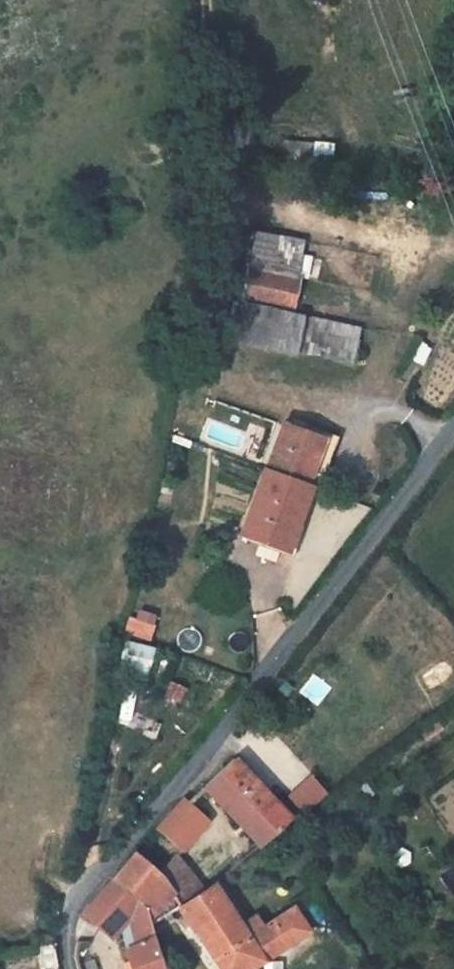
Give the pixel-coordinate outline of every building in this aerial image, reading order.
[(398,230),(397,216),(386,218),(386,231),(398,230)] [(254,245),(241,306),(288,316),(290,311),(303,254),(254,245)] [(299,349),(305,319),(288,316),(241,306),(230,351),(251,355),(248,368),(292,377),(296,363),(299,349)] [(355,361),(361,330),(305,319),(299,349),(342,358),(355,361)] [(339,372),(342,358),(299,349),(296,363),(339,372)] [(246,422),(229,418),(226,430),(243,434),(246,422)] [(325,439),(283,425),(265,470),(308,485),(325,439)] [(340,436),(328,431),(325,439),(308,485),(313,487),(320,489),(340,436)] [(265,470),(262,469),(240,530),(290,549),(313,487),(308,485),(265,470)] [(132,608),(124,633),(150,640),(157,616),(132,608)] [(172,634),(161,632),(158,645),(168,646),(172,634)] [(151,652),(124,645),(118,673),(145,680),(151,652)] [(188,683),(173,679),(170,689),(185,694),(188,683)] [(362,729),(354,720),(345,729),(353,737),(362,729)] [(211,778),(253,822),(246,828),(263,846),(292,820),(234,757),(211,778)] [(286,795),(304,814),(326,794),(309,775),(286,795)] [(204,785),(246,828),(253,822),(211,778),(204,785)] [(184,849),(211,821),(188,799),(186,797),(156,828),(184,849)] [(274,854),(280,848),(275,844),(269,849),(274,854)] [(158,873),(133,852),(112,877),(143,905),(151,928),(177,903),(172,892),(158,873)] [(207,888),(174,855),(158,873),(172,892),(177,903),(179,907),(207,888)] [(235,868),(228,861),(219,870),(224,876),(235,868)] [(126,950),(133,968),(164,968),(151,928),(143,905),(112,877),(83,912),(107,934),(119,922),(128,913),(129,920),(135,946),(126,950)] [(266,960),(242,923),(215,882),(207,888),(179,907),(195,930),(201,927),(230,968),(248,968),(266,960)] [(242,923),(266,960),(289,945),(290,935),(308,924),(294,905),(261,925),(256,915),(242,923)] [(128,913),(119,922),(123,926),(129,920),(128,913)] [(312,932),(308,924),(290,935),(289,945),(312,932)] [(195,930),(223,968),(230,968),(201,927),(195,930)]
